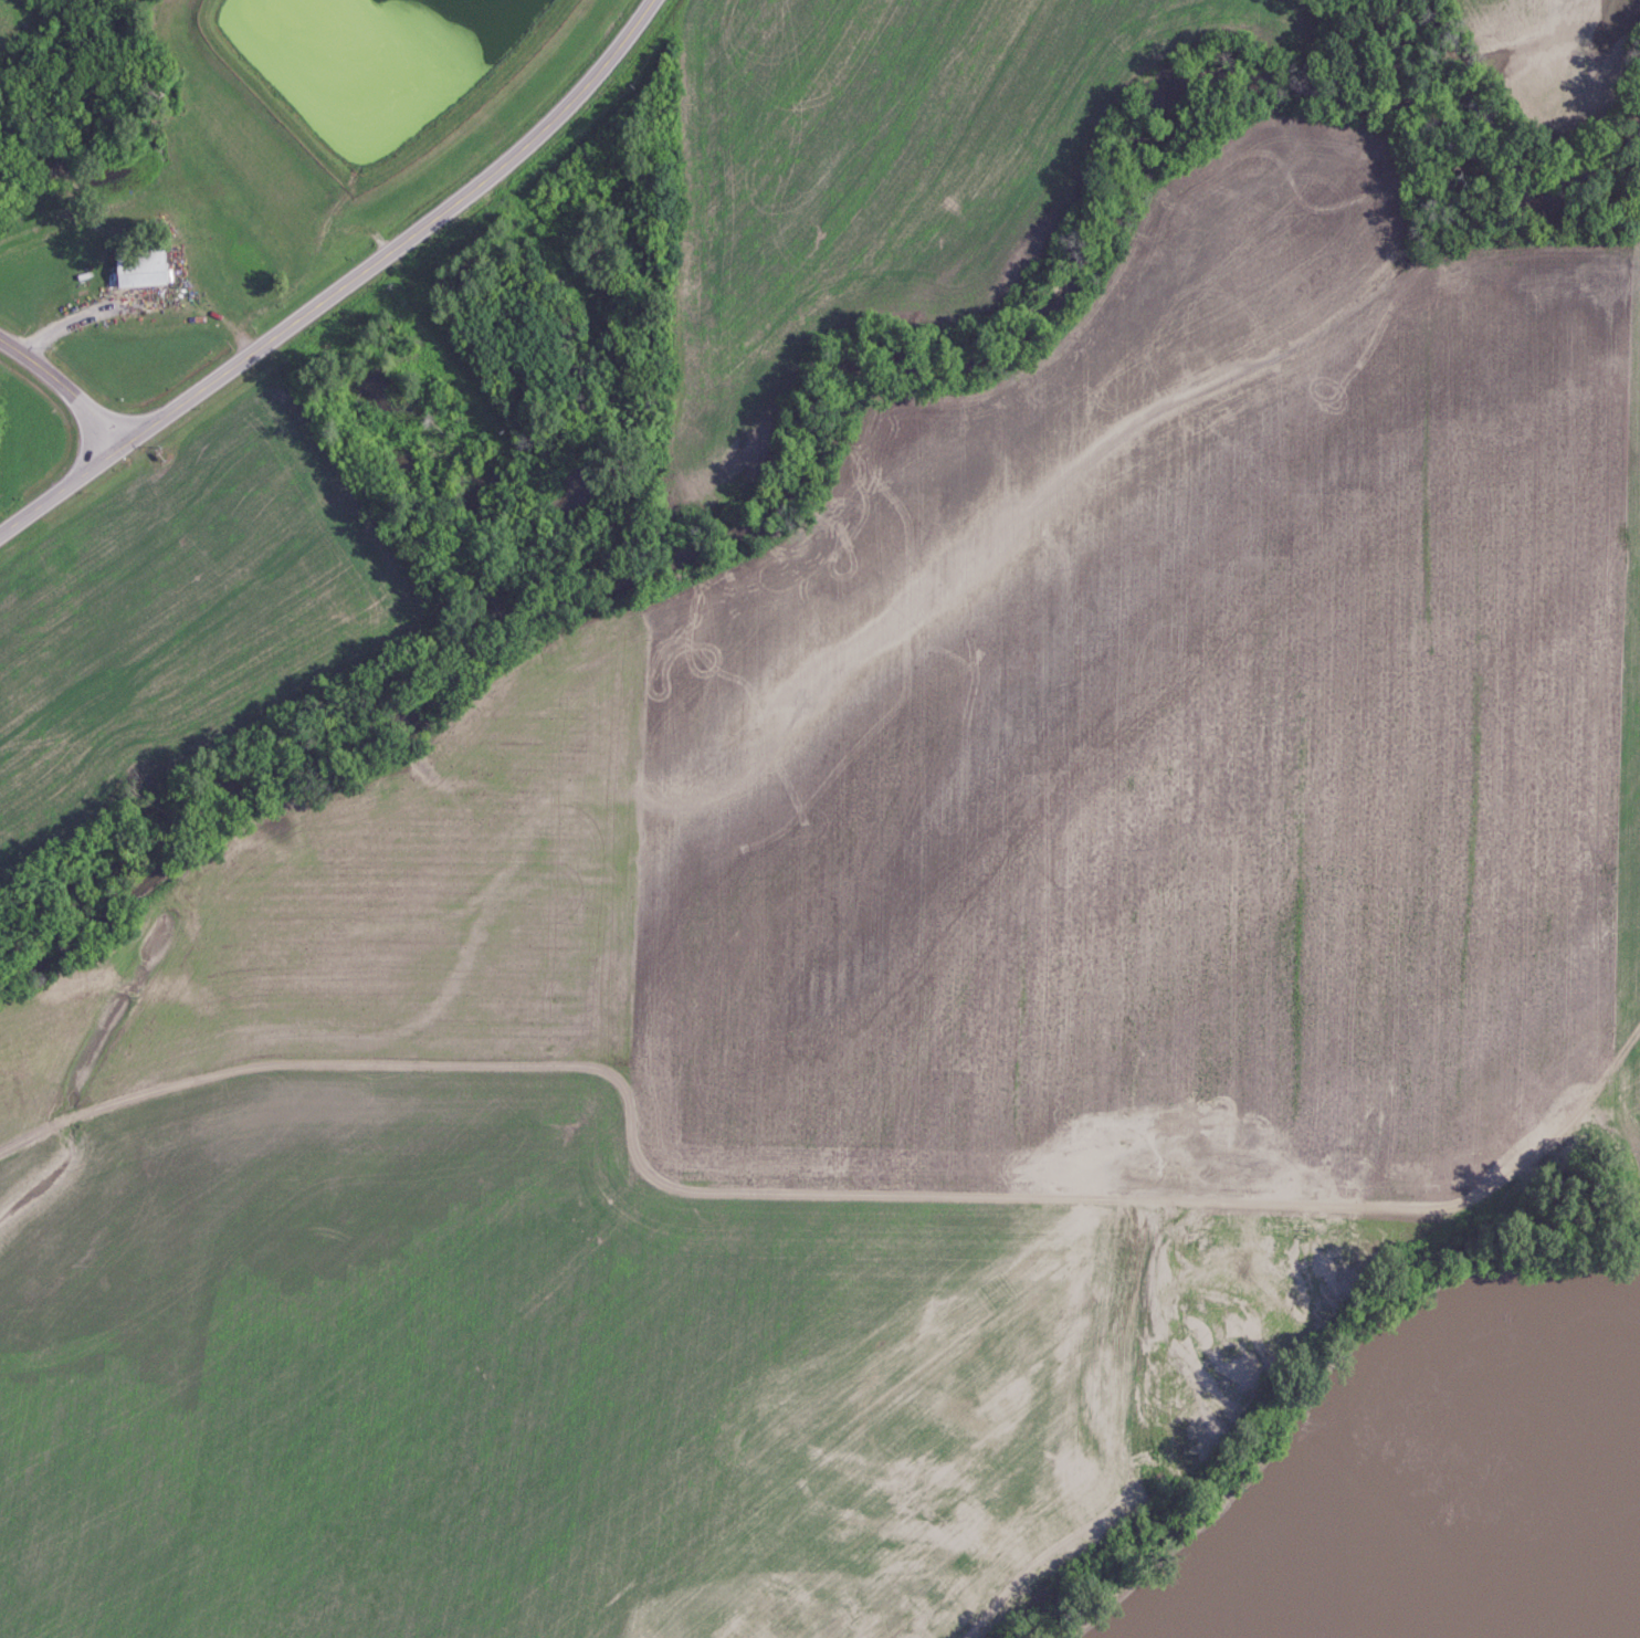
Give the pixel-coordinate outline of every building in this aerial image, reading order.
[(111,249),(111,287),(161,286),(161,248),(111,249)]
